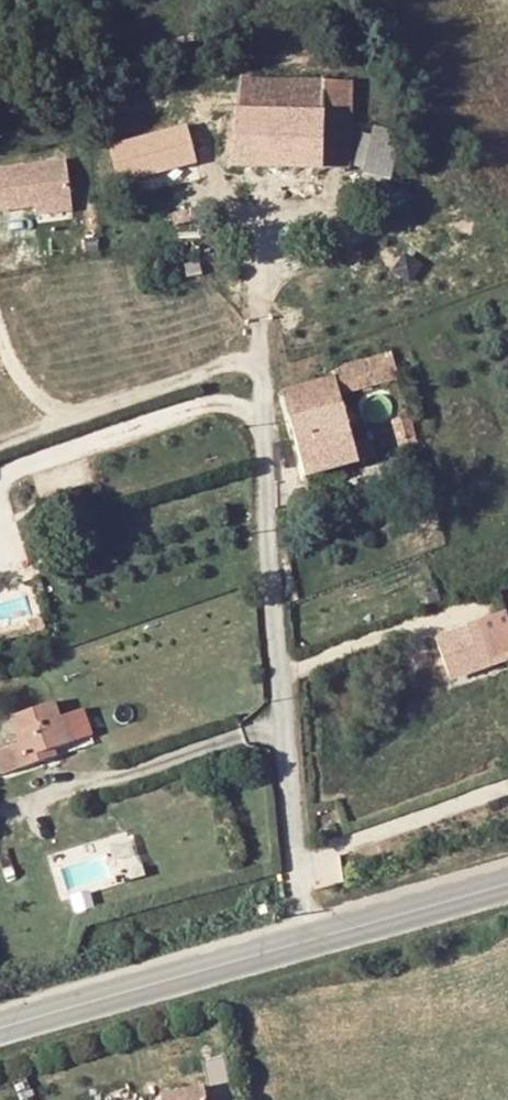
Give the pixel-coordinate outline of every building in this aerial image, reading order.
[(239,96),(211,95),(211,113),(231,114),(230,151),(349,155),(349,151),(362,151),(363,130),(350,129),(350,65),(307,63),(307,41),(240,38),(239,96)] [(378,112),(371,156),(398,161),(406,117),(378,112)] [(166,116),(142,125),(144,131),(111,142),(123,172),(195,146),(188,115),(168,122),(166,116)] [(77,205),(70,156),(0,165),(0,216),(77,205)] [(407,218),(383,228),(418,287),(434,279),(407,218)] [(401,294),(418,287),(383,228),(372,234),(401,294)] [(201,244),(184,248),(188,260),(204,255),(201,244)] [(339,381),(401,363),(393,334),(333,354),(335,358),(280,375),(304,465),(374,446),(367,424),(361,426),(362,432),(355,434),(339,381)] [(404,438),(421,432),(413,405),(395,411),(404,438)] [(438,633),(451,677),(507,660),(507,612),(438,633)] [(62,728),(81,722),(73,696),(67,698),(62,685),(17,701),(25,726),(1,734),(8,754),(65,735),(62,728)] [(260,905),(263,915),(272,912),(269,902),(260,905)] [(178,1094),(160,1097),(160,1099),(224,1099),(218,1074),(175,1084),(178,1094)]
